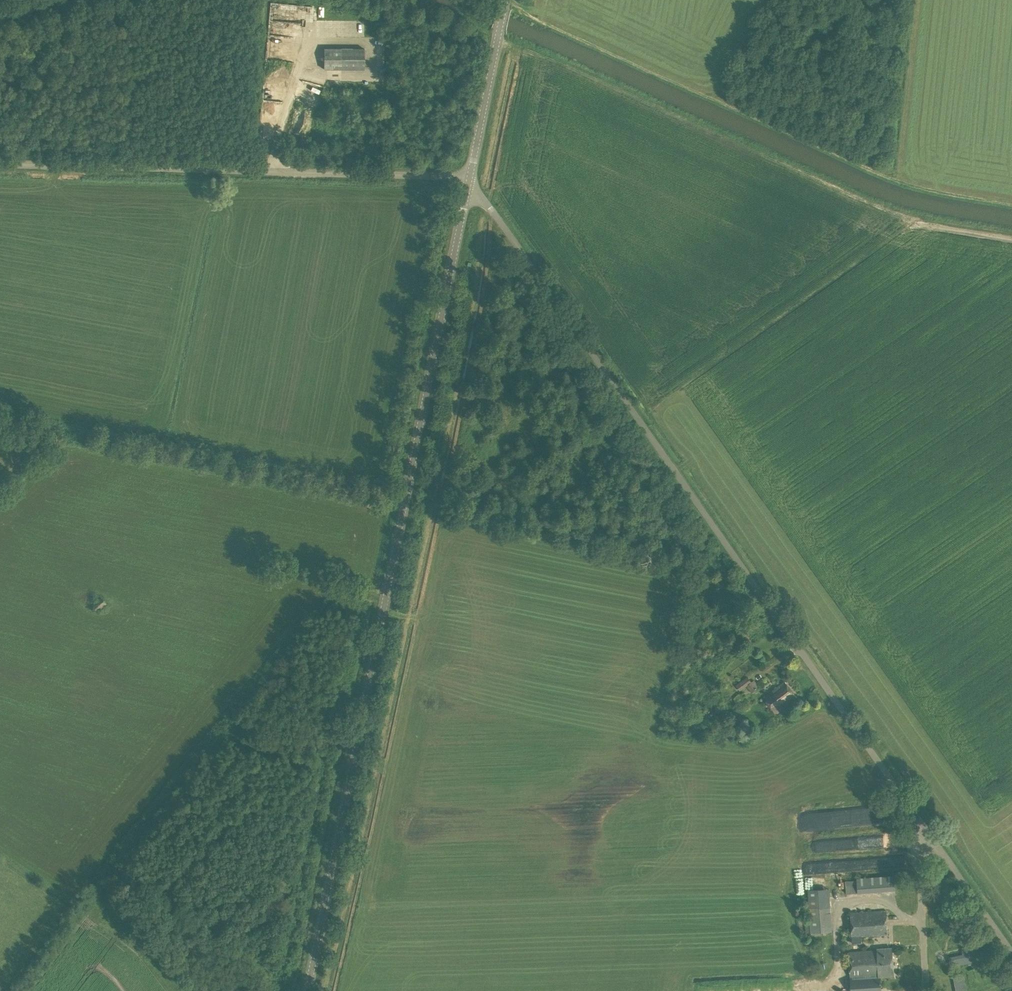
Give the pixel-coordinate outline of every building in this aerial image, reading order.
[(364,69),(364,49),(324,48),(324,69),(364,69)] [(380,69),(379,82),(388,82),(388,69),(380,69)] [(101,597),(92,604),(97,612),(107,604),(101,597)] [(748,676),(740,682),(736,685),(740,691),(747,686),(752,693),(760,687),(755,680),(752,682),(748,676)] [(784,707),(797,697),(785,681),(764,697),(775,712),(784,706),(784,707)] [(740,694),(734,699),(738,704),(744,699),(740,694)] [(846,894),(859,893),(895,890),(894,876),(858,879),(858,880),(845,881),(846,894)] [(811,933),(812,936),(823,935),(822,932),(832,932),(832,926),(830,896),(831,896),(830,887),(807,888),(808,903),(810,924),(805,924),(805,933),(811,933)] [(852,938),(888,935),(887,911),(850,913),(852,938)] [(818,953),(821,949),(815,945),(812,949),(818,953)] [(950,967),(980,960),(977,945),(947,951),(950,967)] [(880,977),(894,976),(892,948),(877,949),(877,950),(849,952),(852,990),(881,990),(880,977)] [(962,973),(952,975),(956,990),(966,990),(962,973)]
